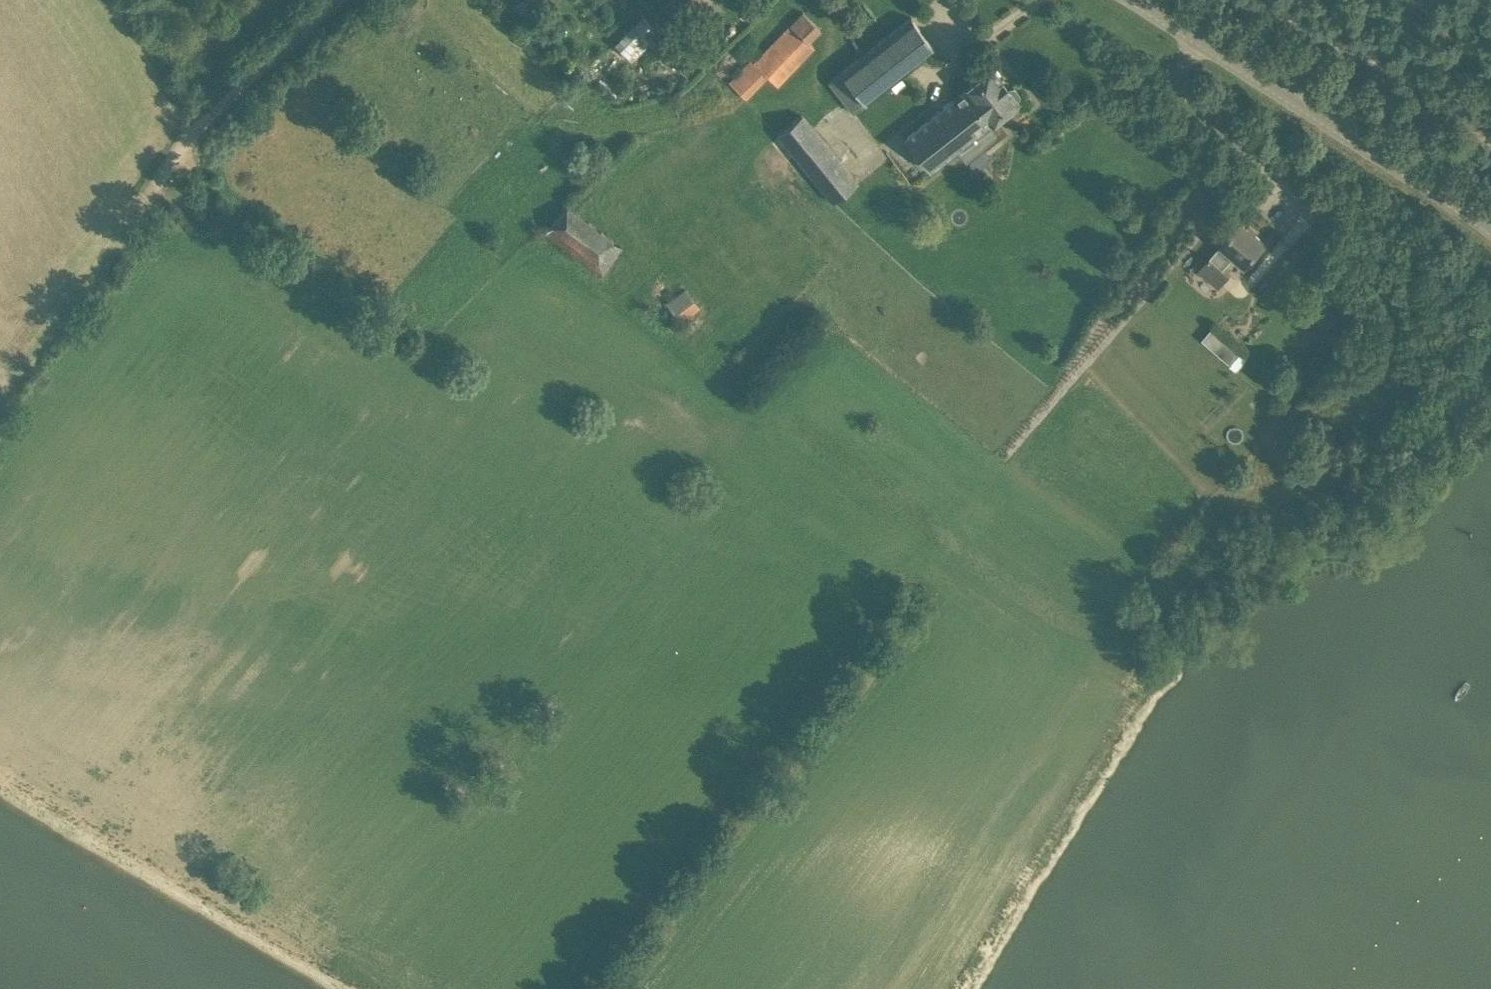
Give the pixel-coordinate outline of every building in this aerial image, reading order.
[(685,4),(699,14),(708,0),(687,0),(685,4)] [(615,43),(632,59),(660,30),(644,14),(615,43)] [(830,79),(856,110),(936,48),(935,47),(934,47),(911,18),(912,17),(911,16),(830,79)] [(809,41),(809,40),(790,24),(753,62),(750,59),(729,81),(746,98),(767,76),(778,85),(815,47),(809,41)] [(965,89),(905,136),(930,168),(972,136),(982,148),(999,135),(989,123),(1018,100),(1016,98),(1018,97),(1019,93),(1014,86),(1010,87),(1009,88),(991,65),(963,87),(965,89)] [(778,133),(778,134),(835,204),(836,203),(862,183),(804,112),(778,133)] [(566,205),(545,233),(600,275),(621,247),(566,205)] [(1241,220),(1200,268),(1220,285),(1230,273),(1224,267),(1235,254),(1246,263),(1265,241),(1241,220)] [(685,288),(666,303),(680,322),(700,307),(685,288)] [(1224,336),(1213,347),(1231,363),(1241,351),(1224,336)]
